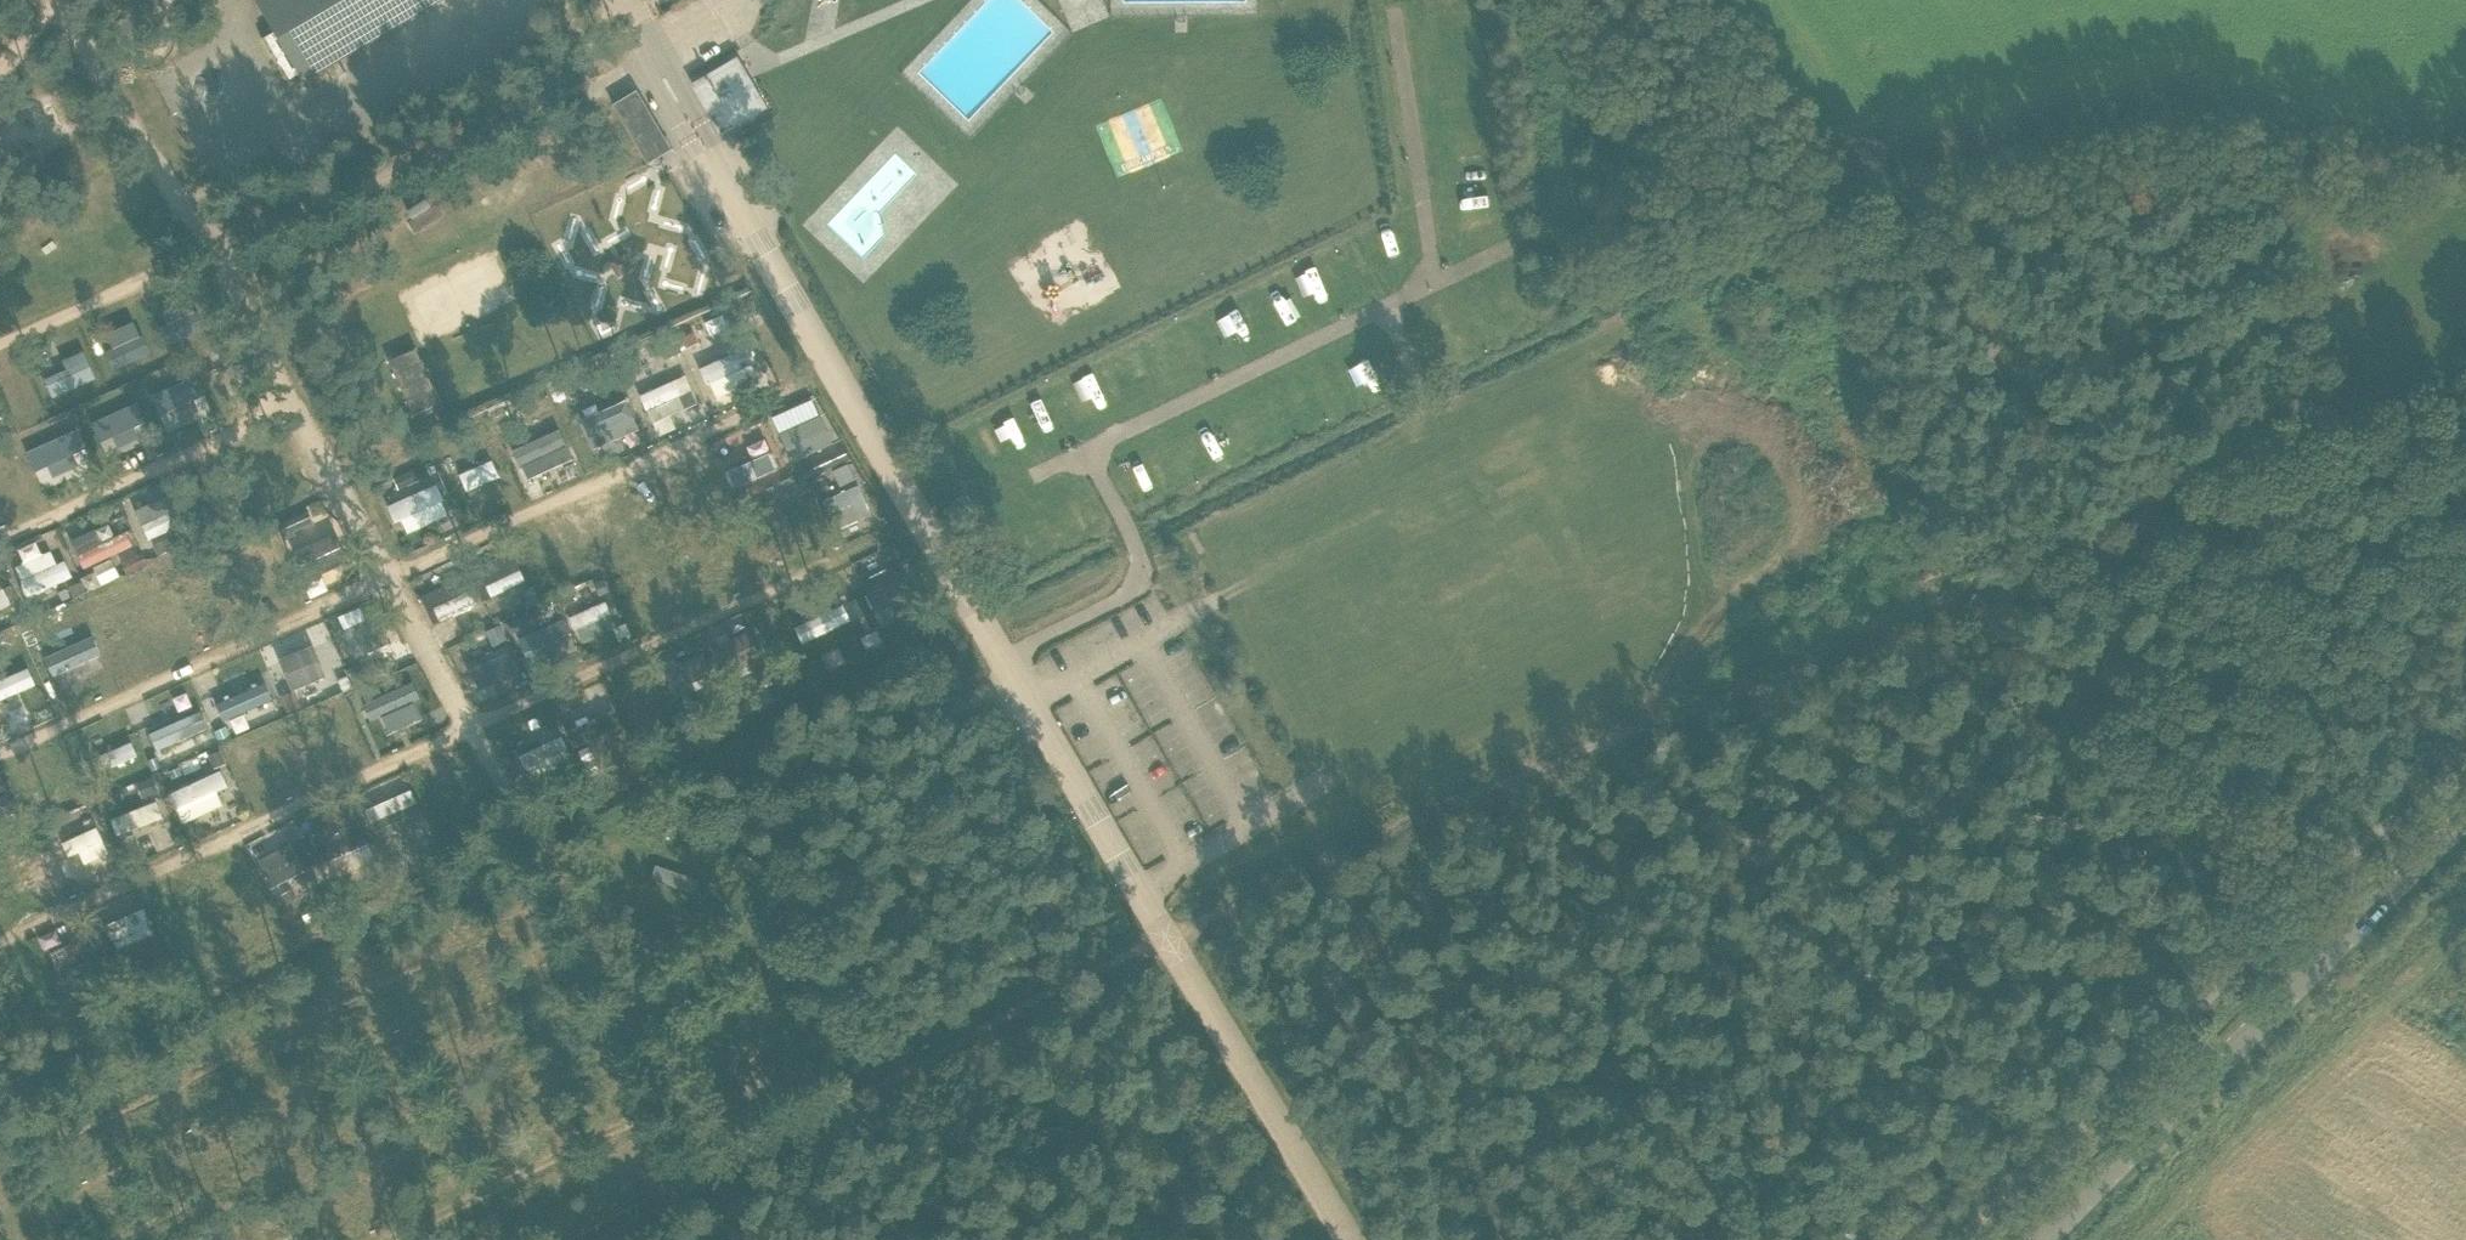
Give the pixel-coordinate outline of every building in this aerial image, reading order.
[(274,32),(262,39),(278,66),(290,59),(303,81),(325,68),(329,75),(342,67),(339,60),(441,0),(256,0),(274,32)] [(759,107),(744,81),(735,65),(697,87),(706,104),(715,99),(729,125),(759,107)] [(670,150),(636,92),(613,106),(647,163),(670,150)] [(197,305),(159,321),(168,340),(206,324),(197,305)] [(109,352),(113,365),(154,351),(144,322),(112,333),(118,349),(109,352)] [(68,368),(45,378),(53,396),(96,378),(83,346),(62,355),(68,368)] [(702,363),(713,398),(762,382),(750,347),(702,363)] [(416,350),(389,362),(413,416),(440,404),(416,350)] [(196,377),(152,398),(160,416),(205,396),(196,377)] [(684,377),(640,396),(652,423),(696,404),(684,377)] [(625,403),(582,422),(594,448),(637,430),(625,403)] [(136,405),(92,425),(100,444),(145,423),(136,405)] [(1030,436),(1022,415),(1008,420),(1017,442),(1030,436)] [(819,417),(779,436),(791,463),(832,444),(819,417)] [(711,442),(729,490),(782,470),(769,436),(772,435),(767,421),(711,442)] [(515,453),(514,456),(517,464),(521,465),(528,480),(572,460),(559,431),(514,451),(515,453)] [(76,432),(27,454),(35,473),(84,450),(76,432)] [(298,489),(300,487),(280,451),(277,453),(273,445),(237,465),(266,517),(302,497),(298,489)] [(458,474),(466,491),(501,476),(493,458),(458,474)] [(1122,465),(1133,496),(1152,489),(1141,458),(1122,465)] [(430,467),(395,479),(401,496),(436,484),(430,467)] [(438,484),(388,505),(401,535),(451,515),(438,484)] [(858,486),(823,502),(835,529),(870,514),(858,486)] [(133,509),(147,540),(187,523),(173,492),(133,509)] [(970,506),(963,495),(953,500),(960,512),(970,506)] [(71,540),(83,569),(133,547),(126,532),(115,537),(109,523),(71,540)] [(334,534),(294,553),(306,580),(347,562),(334,534)] [(57,549),(40,554),(36,541),(9,549),(23,595),(68,582),(57,549)] [(481,576),(491,597),(526,580),(516,559),(481,576)] [(900,565),(863,583),(876,608),(912,590),(900,565)] [(477,600),(461,573),(424,595),(440,622),(477,600)] [(11,606),(0,578),(0,611),(11,606)] [(570,613),(579,641),(616,630),(607,602),(570,613)] [(342,630),(357,662),(395,644),(380,612),(342,630)] [(563,621),(519,640),(525,654),(539,648),(544,661),(574,648),(563,621)] [(752,630),(712,649),(725,677),(765,658),(752,630)] [(477,689),(519,674),(509,645),(466,660),(477,689)] [(311,648),(280,661),(292,691),(324,678),(311,648)] [(703,654),(664,672),(676,700),(715,682),(703,654)] [(601,682),(585,690),(590,698),(571,708),(580,724),(614,706),(601,682)] [(1285,699),(1276,704),(1289,729),(1299,724),(1285,699)] [(527,780),(575,761),(553,705),(506,724),(527,780)] [(131,730),(141,754),(170,743),(160,718),(131,730)] [(341,718),(304,734),(311,750),(332,740),(341,760),(357,753),(341,718)] [(168,794),(177,812),(230,786),(220,768),(168,794)] [(385,819),(372,825),(378,838),(421,819),(410,792),(379,806),(385,819)] [(14,812),(8,797),(0,800),(0,818),(14,812)] [(129,842),(169,830),(160,800),(120,812),(129,842)] [(357,816),(312,837),(325,866),(370,845),(357,816)] [(73,873),(113,856),(101,827),(60,844),(73,873)] [(306,837),(259,856),(277,900),(324,881),(306,837)] [(21,897),(57,881),(44,853),(8,870),(21,897)] [(0,871),(0,891),(9,887),(1,870),(0,871)] [(104,922),(144,908),(139,892),(98,906),(104,922)] [(88,936),(50,951),(65,988),(103,973),(88,936)]
